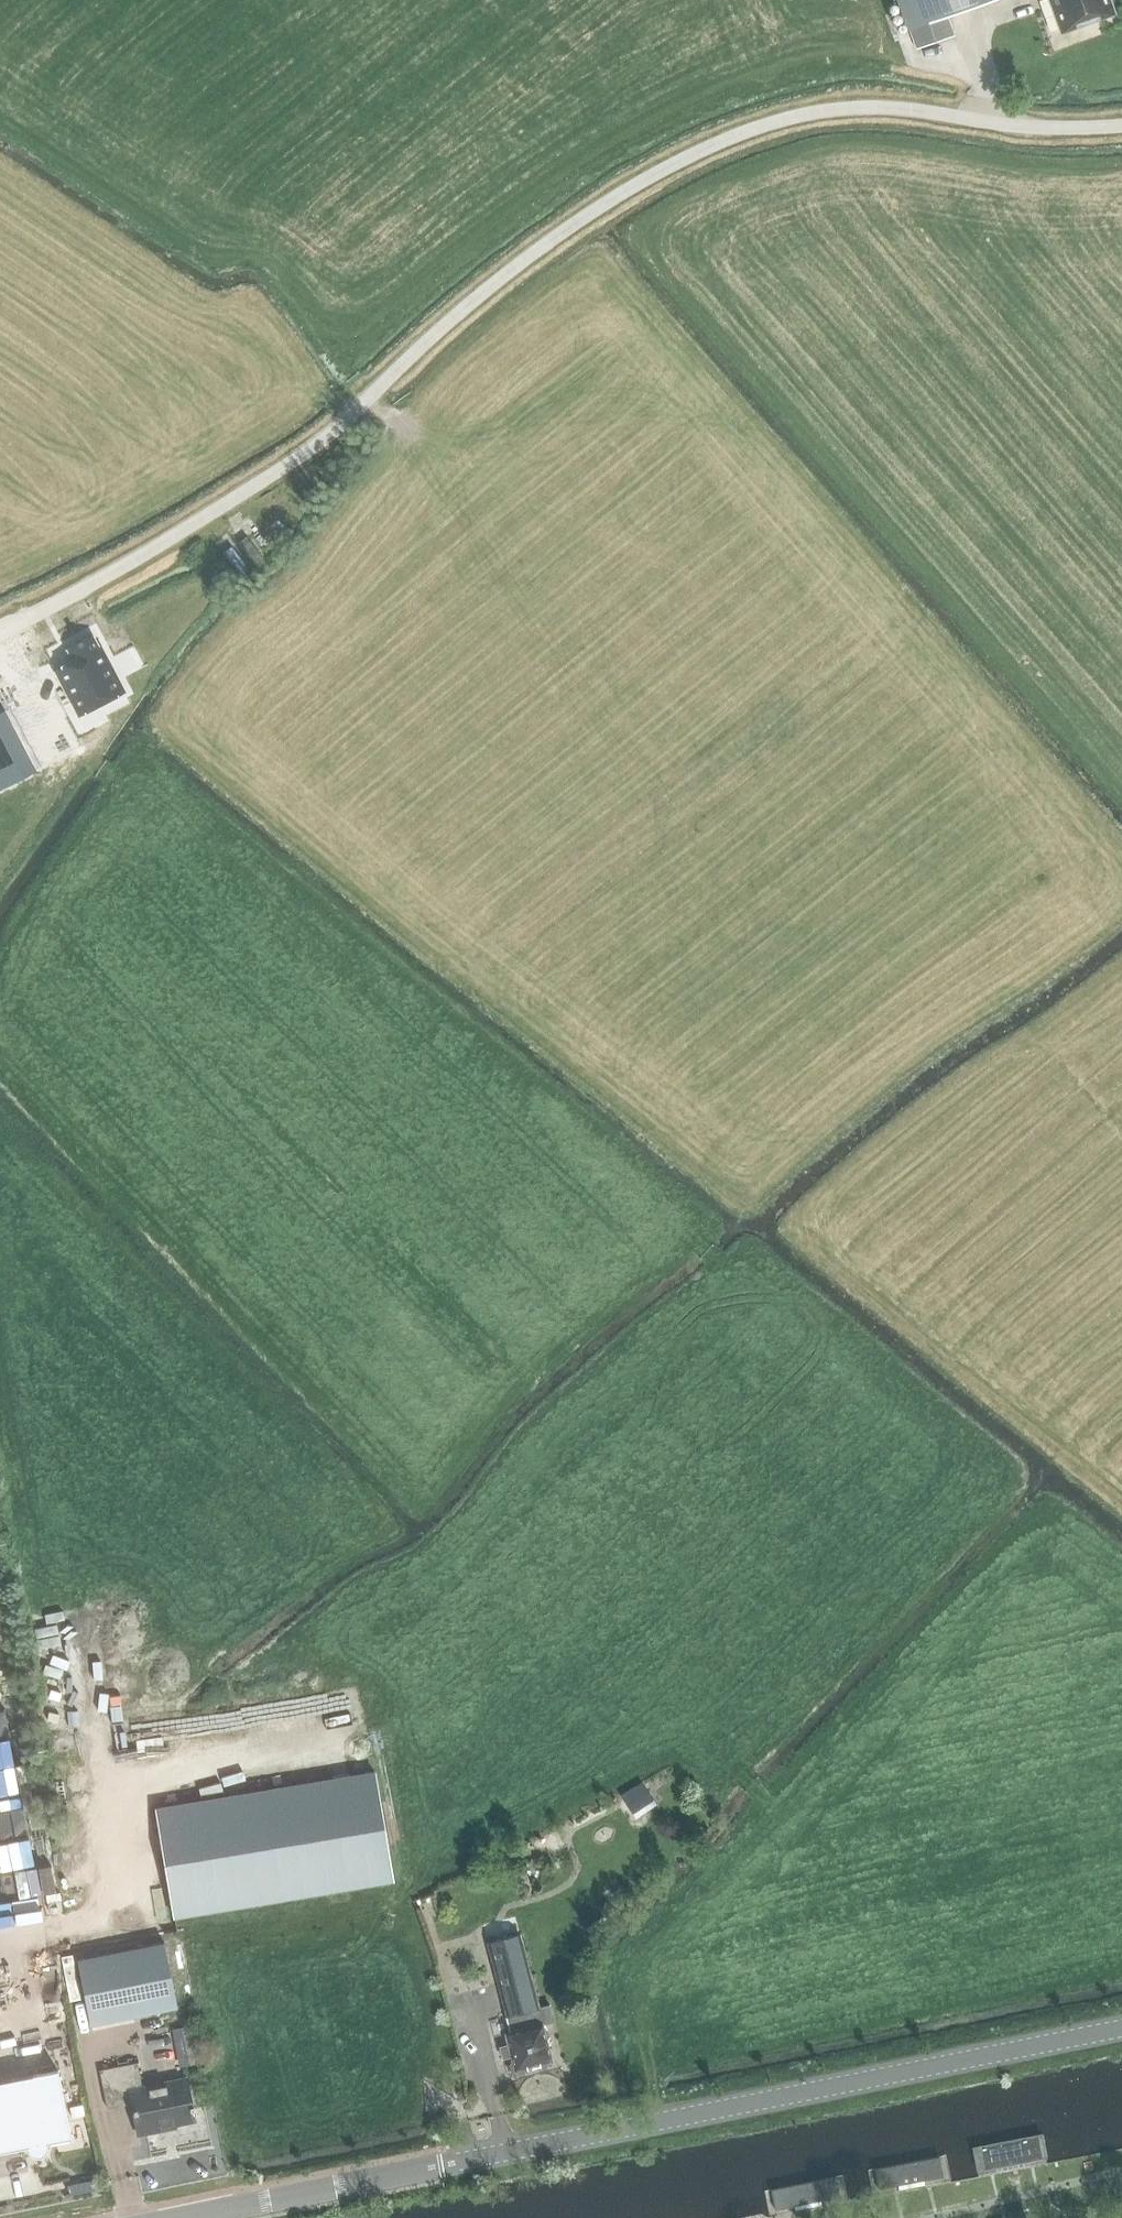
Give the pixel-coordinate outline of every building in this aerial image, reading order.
[(908,30),(914,49),(952,36),(945,17),(995,0),(897,0),(908,30)] [(1052,11),(1056,10),(1063,28),(1066,27),(1069,30),(1105,17),(1106,13),(1109,12),(1105,0),(1048,0),(1052,11)] [(228,551),(240,571),(264,556),(251,536),(228,551)] [(68,663),(54,670),(78,716),(80,716),(124,693),(125,692),(100,646),(98,647),(92,635),(66,648),(73,660),(68,663)] [(0,713),(0,788),(32,771),(1,712),(0,713)] [(6,1704),(0,1705),(0,1762),(17,1758),(6,1704)] [(30,1827),(19,1768),(0,1771),(0,1833),(30,1827)] [(374,1772),(156,1808),(174,1918),(392,1881),(374,1772)] [(620,1795),(636,1819),(656,1805),(640,1781),(620,1795)] [(39,1868),(14,1869),(17,1919),(41,1918),(39,1868)] [(509,2063),(511,2070),(514,2071),(515,2073),(517,2074),(524,2072),(525,2070),(535,2067),(537,2068),(547,2066),(547,2064),(553,2062),(547,2040),(548,2037),(546,2029),(544,2028),(542,2023),(539,2024),(535,2008),(538,2007),(518,1927),(484,1935),(504,2015),(508,2015),(511,2030),(504,2032),(507,2045),(505,2045),(508,2057),(510,2057),(511,2062),(509,2063)] [(164,1942),(77,1960),(90,2025),(177,2008),(164,1942)] [(175,2026),(182,2064),(202,2061),(195,2023),(175,2026)] [(163,2130),(162,2128),(194,2121),(193,2111),(195,2111),(193,2104),(191,2104),(185,2080),(142,2090),(137,2064),(100,2072),(107,2110),(132,2105),(138,2136),(163,2130)] [(0,2084),(0,2153),(27,2148),(27,2149),(28,2151),(29,2153),(31,2154),(33,2155),(35,2156),(37,2156),(39,2156),(41,2155),(43,2154),(44,2153),(45,2151),(46,2150),(47,2148),(47,2146),(47,2144),(71,2139),(58,2073),(0,2084)] [(836,2175),(841,2198),(944,2180),(940,2156),(836,2175)] [(836,2175),(732,2195),(736,2216),(765,2211),(769,2213),(841,2198),(836,2175)] [(17,2201),(0,2201),(0,2216),(17,2215),(17,2201)]
